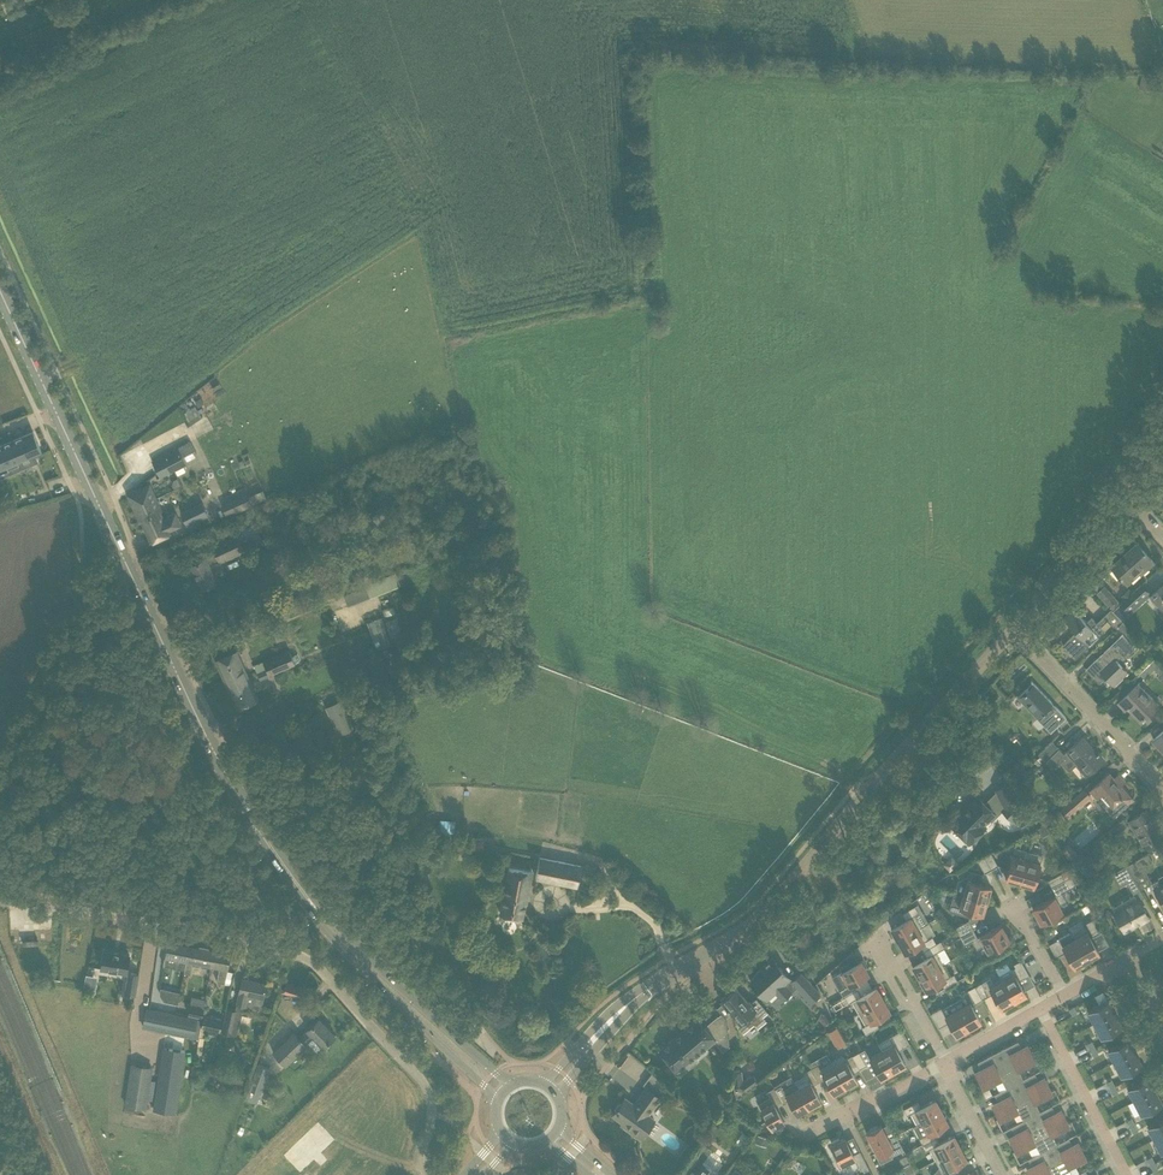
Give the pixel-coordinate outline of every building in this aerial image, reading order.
[(190,424),(202,416),(195,405),(188,410),(191,413),(185,417),(190,424)] [(42,452),(33,431),(0,445),(0,477),(37,461),(34,455),(42,452)] [(186,464),(178,447),(152,460),(160,477),(186,464)] [(141,520),(160,510),(161,509),(149,483),(127,493),(139,520),(141,520)] [(267,498),(262,489),(249,495),(253,504),(267,498)] [(180,512),(185,525),(208,514),(202,501),(180,512)] [(160,510),(141,520),(151,542),(170,533),(169,530),(181,525),(175,512),(163,518),(160,510)] [(210,568),(246,551),(237,531),(211,543),(216,552),(190,565),(200,588),(211,582),(216,580),(210,568)] [(1142,573),(1145,570),(1154,562),(1137,543),(1124,555),(1126,557),(1114,567),(1121,576),(1119,577),(1121,579),(1123,577),(1127,582),(1140,570),(1142,573)] [(371,597),(401,585),(396,573),(366,585),(371,597)] [(1142,583),(1122,602),(1129,610),(1149,592),(1142,583)] [(1151,595),(1162,608),(1162,583),(1151,595)] [(1113,610),(1120,603),(1112,594),(1104,585),(1099,591),(1112,605),(1110,607),(1111,608),(1113,610)] [(1101,626),(1108,620),(1116,628),(1119,625),(1123,621),(1113,610),(1111,608),(1105,615),(1097,622),(1092,617),(1086,622),(1073,608),(1063,618),(1076,632),(1063,644),(1076,658),(1090,645),(1085,639),(1094,630),(1099,636),(1105,630),(1101,626)] [(1123,621),(1119,625),(1131,638),(1135,634),(1123,621)] [(376,623),(363,627),(371,654),(384,650),(376,623)] [(1122,634),(1095,660),(1086,668),(1087,669),(1099,682),(1106,675),(1114,684),(1122,677),(1124,675),(1127,672),(1119,663),(1120,662),(1116,658),(1120,654),(1124,658),(1135,648),(1122,634)] [(288,648),(262,660),(269,675),(295,664),(288,648)] [(215,659),(226,684),(247,674),(236,650),(215,659)] [(1160,673),(1162,671),(1162,666),(1155,657),(1140,672),(1145,678),(1155,668),(1160,673)] [(258,698),(247,674),(226,684),(237,708),(258,698)] [(1025,705),(1031,712),(1050,732),(1066,717),(1055,705),(1052,708),(1050,705),(1052,703),(1031,680),(1031,681),(1032,683),(1017,697),(1018,698),(1020,696),(1027,703),(1025,705)] [(1142,720),(1151,712),(1159,704),(1138,683),(1118,702),(1124,709),(1128,706),(1142,720)] [(341,698),(325,705),(338,734),(354,727),(341,698)] [(315,740),(320,748),(330,743),(326,735),(325,736),(321,727),(313,731),(317,739),(315,740)] [(1153,739),(1162,749),(1162,730),(1153,739)] [(298,753),(309,748),(314,745),(309,733),(293,741),(298,753)] [(1082,737),(1073,745),(1063,753),(1059,748),(1045,761),(1051,767),(1059,759),(1069,770),(1076,764),(1086,774),(1103,759),(1098,752),(1099,752),(1097,750),(1094,753),(1091,750),(1092,748),(1082,737)] [(1038,754),(1045,761),(1059,748),(1052,740),(1038,754)] [(985,782),(994,790),(1004,779),(995,772),(985,782)] [(1109,773),(1101,780),(1090,790),(1097,797),(1095,799),(1095,801),(1096,802),(1096,803),(1097,805),(1098,806),(1099,807),(1101,807),(1102,808),(1103,809),(1105,807),(1114,816),(1123,808),(1132,800),(1119,785),(1124,780),(1119,774),(1114,779),(1109,773)] [(1008,783),(995,789),(1005,807),(1001,811),(1012,821),(1022,809),(1008,783)] [(1075,809),(1089,796),(1083,789),(1069,802),(1060,810),(1065,816),(1074,808),(1075,809)] [(950,823),(959,832),(969,842),(985,826),(981,823),(993,812),(978,796),(950,823)] [(1151,840),(1150,839),(1161,833),(1158,829),(1159,829),(1158,828),(1156,829),(1145,810),(1147,809),(1137,815),(1130,819),(1143,842),(1148,839),(1149,841),(1151,840)] [(1122,818),(1108,831),(1113,837),(1128,824),(1122,818)] [(469,851),(483,851),(483,838),(469,838),(469,851)] [(1018,881),(1027,850),(1015,846),(1006,876),(1005,876),(1005,877),(1018,881)] [(1033,885),(1042,855),(1027,850),(1018,881),(1034,886),(1034,885),(1033,885)] [(998,865),(990,852),(982,856),(989,869),(998,865)] [(1147,852),(1126,864),(1134,878),(1147,870),(1144,865),(1152,861),(1147,852)] [(989,869),(982,856),(977,859),(984,872),(989,869)] [(535,877),(560,882),(577,885),(581,865),(539,857),(535,877)] [(1133,893),(1111,906),(1114,912),(1116,915),(1113,917),(1119,927),(1122,925),(1124,929),(1125,928),(1124,928),(1140,919),(1145,928),(1152,924),(1147,915),(1146,915),(1138,900),(1144,896),(1140,889),(1134,878),(1126,864),(1119,869),(1127,882),(1133,893)] [(532,871),(520,869),(509,867),(500,913),(522,917),(525,902),(526,903),(532,871)] [(989,886),(978,882),(981,874),(968,870),(964,881),(958,879),(954,891),(986,901),(990,885),(989,886)] [(1062,880),(1059,873),(1048,879),(1051,886),(1062,880)] [(1158,895),(1162,904),(1162,874),(1159,877),(1159,878),(1152,882),(1154,886),(1155,889),(1155,890),(1158,895)] [(1063,901),(1059,893),(1075,884),(1071,875),(1062,880),(1051,886),(1056,894),(1033,907),(1033,906),(1032,906),(1041,923),(1041,922),(1041,921),(1060,911),(1056,905),(1063,901)] [(982,914),(986,901),(954,891),(950,904),(970,910),(981,913),(981,914),(982,914)] [(920,926),(914,914),(917,912),(914,905),(901,912),(905,919),(890,927),(897,939),(920,926)] [(12,923),(20,924),(20,909),(13,909),(12,923)] [(1100,931),(1092,919),(1086,922),(1093,935),(1100,931)] [(972,928),(968,920),(955,927),(959,935),(972,928)] [(1009,940),(1000,924),(1000,925),(977,937),(972,928),(959,935),(957,936),(958,937),(954,938),(959,947),(972,940),(976,948),(982,945),(986,951),(1008,939),(1008,940),(1009,940)] [(22,926),(22,943),(33,942),(32,925),(22,926)] [(935,942),(932,936),(927,938),(920,926),(897,939),(905,952),(919,943),(922,949),(935,942)] [(1099,952),(1084,926),(1069,934),(1072,939),(1084,960),(1099,952)] [(1084,960),(1072,939),(1069,934),(1068,932),(1048,943),(1056,956),(1065,951),(1074,966),(1084,960)] [(165,956),(164,965),(184,968),(190,941),(169,937),(165,956)] [(942,964),(935,951),(944,946),(940,939),(935,942),(922,949),(926,956),(912,964),(919,976),(942,964)] [(210,945),(190,941),(184,968),(184,969),(184,972),(190,974),(192,962),(206,964),(210,945)] [(231,949),(210,945),(206,964),(219,967),(216,981),(224,982),(231,949)] [(101,968),(126,972),(129,955),(104,950),(101,968)] [(819,993),(800,972),(792,980),(771,957),(762,965),(750,980),(766,998),(774,991),(782,999),(791,991),(789,989),(794,984),(811,1001),(819,993)] [(1020,959),(1013,963),(1015,966),(1021,976),(1025,974),(1028,972),(1020,959)] [(852,982),(868,973),(865,968),(866,967),(863,960),(861,961),(860,960),(831,976),(842,995),(855,988),(852,982)] [(942,964),(918,977),(925,989),(940,981),(944,987),(956,980),(952,973),(948,976),(942,964)] [(1011,1001),(1026,993),(1011,967),(999,974),(1000,977),(1001,979),(999,980),(1011,1001)] [(135,994),(136,985),(138,974),(129,972),(125,992),(135,994)] [(87,974),(86,987),(99,987),(99,975),(87,974)] [(1011,1001),(999,980),(993,983),(990,977),(975,986),(974,985),(972,986),(980,999),(992,992),(1001,1007),(1011,1001)] [(241,1014),(243,1005),(245,1006),(245,1003),(261,1007),(266,984),(242,978),(238,993),(239,993),(236,1004),(235,1010),(227,1008),(222,1031),(231,1033),(236,1034),(239,1023),(241,1014)] [(298,996),(301,987),(286,982),(283,991),(298,996)] [(879,993),(875,986),(861,994),(857,988),(856,988),(855,988),(842,995),(842,996),(844,995),(847,1002),(851,1000),(858,1012),(882,998),(882,997),(879,993)] [(980,999),(972,986),(967,989),(975,1002),(980,999)] [(735,987),(720,999),(726,1006),(726,1007),(727,1009),(728,1008),(739,1022),(737,1024),(743,1032),(754,1023),(757,1027),(765,1020),(762,1016),(767,1011),(756,998),(755,998),(756,999),(751,1003),(748,1000),(747,1001),(735,987)] [(875,1019),(889,1011),(885,1004),(883,999),(882,998),(858,1012),(865,1024),(861,1026),(865,1033),(878,1025),(875,1019)] [(1115,1012),(1108,999),(1088,1010),(1094,1023),(1115,1012)] [(202,1017),(205,1003),(191,1000),(188,1014),(202,1017)] [(980,1020),(969,1001),(956,1008),(968,1029),(976,1025),(975,1023),(980,1020)] [(938,1027),(948,1021),(956,1034),(960,1031),(961,1033),(968,1029),(956,1008),(945,1014),(941,1007),(930,1013),(938,1027)] [(192,1037),(196,1018),(146,1008),(143,1027),(192,1037)] [(719,1011),(704,1023),(714,1036),(729,1024),(719,1011)] [(1121,1025),(1115,1012),(1094,1023),(1101,1035),(1121,1025)] [(220,1030),(222,1019),(215,1017),(215,1018),(203,1015),(201,1026),(220,1030)] [(305,1043),(307,1042),(316,1051),(322,1045),(322,1046),(335,1034),(319,1017),(306,1029),(307,1030),(299,1037),(293,1031),(272,1051),(286,1065),(307,1045),(305,1043)] [(714,1039),(705,1028),(697,1018),(660,1049),(681,1074),(689,1067),(685,1063),(714,1039)] [(839,1032),(836,1027),(828,1031),(831,1036),(839,1032)] [(893,1044),(882,1051),(893,1072),(901,1067),(900,1066),(905,1063),(898,1050),(910,1043),(902,1029),(889,1036),(893,1044)] [(730,1046),(728,1034),(716,1043),(723,1051),(730,1046)] [(1135,1050),(1128,1038),(1108,1049),(1114,1061),(1135,1050)] [(1035,1058),(1029,1048),(1023,1051),(1018,1040),(997,1050),(1014,1083),(1023,1078),(1017,1067),(1035,1058)] [(163,1047),(153,1109),(175,1112),(184,1051),(163,1047)] [(1006,1087),(1014,1083),(997,1050),(977,1061),(983,1072),(977,1075),(982,1085),(1000,1076),(1006,1087)] [(1141,1063),(1135,1050),(1114,1061),(1121,1074),(1141,1063)] [(859,1051),(851,1055),(859,1068),(866,1064),(859,1051)] [(893,1072),(882,1051),(869,1058),(880,1077),(885,1074),(886,1076),(893,1072)] [(856,1079),(853,1072),(859,1068),(851,1055),(845,1058),(842,1054),(831,1061),(845,1085),(856,1079)] [(817,1064),(811,1068),(818,1081),(825,1077),(833,1092),(845,1085),(831,1061),(820,1067),(817,1064)] [(245,1098),(256,1102),(269,1067),(257,1063),(245,1098)] [(151,1080),(153,1067),(131,1064),(125,1105),(146,1108),(146,1106),(151,1107),(155,1081),(151,1080)] [(795,1082),(794,1082),(808,1106),(820,1099),(812,1085),(818,1081),(811,1068),(804,1072),(809,1080),(798,1087),(795,1082)] [(757,1082),(752,1074),(742,1080),(741,1069),(731,1070),(735,1098),(757,1082)] [(1051,1090),(1046,1080),(1040,1083),(1034,1072),(1023,1078),(1014,1083),(1031,1115),(1040,1111),(1034,1099),(1051,1090)] [(1155,1089),(1148,1076),(1127,1087),(1134,1100),(1155,1089)] [(773,1087),(781,1100),(782,1102),(788,1098),(796,1113),(808,1106),(794,1082),(783,1088),(781,1085),(774,1088),(773,1087)] [(1014,1083),(1006,1087),(994,1093),(1000,1104),(994,1107),(999,1118),(1017,1109),(1022,1120),(1031,1115),(1014,1083)] [(642,1135),(649,1125),(654,1119),(648,1114),(661,1097),(646,1086),(634,1104),(625,1098),(612,1114),(624,1122),(624,1121),(642,1134),(642,1135)] [(774,1104),(781,1100),(773,1087),(766,1091),(769,1096),(758,1103),(771,1127),(773,1126),(774,1128),(780,1124),(779,1122),(783,1120),(774,1104)] [(1161,1102),(1155,1089),(1134,1100),(1141,1112),(1161,1102)] [(910,1112),(916,1124),(941,1111),(935,1099),(920,1106),(917,1101),(903,1108),(907,1114),(910,1112)] [(1068,1123),(1063,1112),(1057,1115),(1051,1105),(1040,1111),(1031,1115),(1048,1148),(1057,1143),(1051,1132),(1068,1123)] [(932,1130),(947,1123),(941,1111),(916,1124),(913,1126),(922,1143),(936,1136),(932,1130)] [(1039,1152),(1048,1148),(1031,1115),(1022,1120),(1011,1126),(1017,1137),(1011,1140),(1016,1150),(1034,1141),(1039,1152)] [(1147,1125),(1154,1138),(1162,1133),(1162,1117),(1147,1125)] [(903,1149),(895,1133),(888,1137),(881,1124),(866,1131),(871,1140),(868,1141),(872,1150),(875,1149),(877,1154),(887,1149),(890,1156),(903,1149)] [(1154,1138),(1160,1151),(1162,1149),(1162,1133),(1154,1138)] [(758,1134),(755,1142),(766,1146),(769,1138),(758,1134)] [(929,1148),(935,1159),(960,1147),(953,1135),(939,1142),(936,1136),(922,1143),(926,1150),(929,1148)] [(855,1159),(860,1169),(867,1166),(859,1150),(853,1153),(845,1137),(839,1139),(838,1138),(831,1141),(832,1143),(831,1143),(837,1154),(834,1156),(839,1167),(855,1159)] [(1080,1145),(1074,1148),(1068,1137),(1057,1143),(1048,1148),(1062,1174),(1073,1174),(1068,1164),(1085,1155),(1080,1145)] [(687,1143),(676,1158),(684,1164),(695,1149),(687,1143)] [(686,1174),(715,1174),(718,1172),(703,1160),(711,1150),(701,1143),(688,1161),(693,1165),(686,1174)] [(960,1147),(935,1159),(943,1174),(950,1174),(954,1172),(958,1170),(955,1164),(966,1159),(960,1147)] [(1039,1152),(1028,1158),(1034,1169),(1027,1172),(1029,1174),(1046,1174),(1050,1173),(1052,1174),(1062,1174),(1048,1148),(1039,1152)] [(906,1154),(899,1158),(902,1164),(909,1160),(906,1154)]
